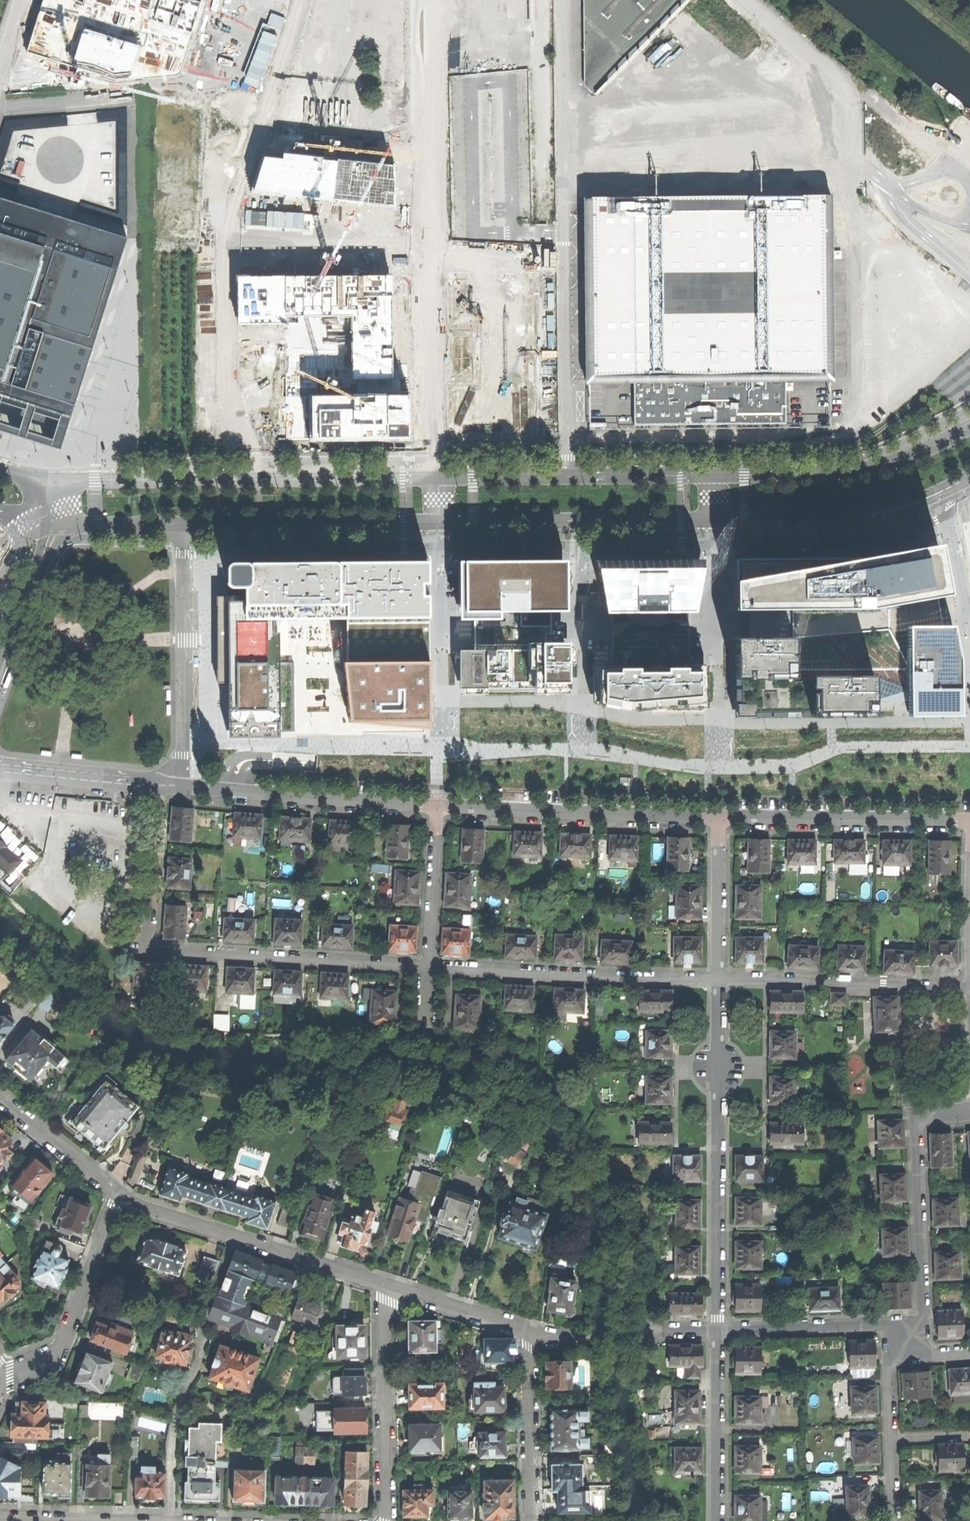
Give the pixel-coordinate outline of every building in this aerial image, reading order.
[(27,52),(114,82),(178,76),(191,32),(201,0),(43,0),(27,52)] [(553,0),(545,0),(540,0),(541,36),(554,36),(553,0)] [(594,94),(685,0),(583,0),(584,85),(594,94)] [(551,64),(552,56),(542,55),(542,64),(551,64)] [(128,153),(128,110),(98,110),(98,121),(120,121),(120,154),(128,153)] [(68,124),(67,115),(5,121),(6,130),(68,124)] [(282,160),(263,158),(252,193),(395,206),(395,167),(337,161),(336,163),(321,162),(321,159),(282,155),(282,160)] [(832,197),(583,199),(585,384),(633,384),(634,425),(785,424),(785,382),(834,382),(832,197)] [(34,441),(58,448),(124,237),(0,198),(0,430),(34,441)] [(392,276),(237,277),(237,325),(285,324),(285,317),(351,317),(352,380),(393,379),(392,276)] [(449,438),(538,437),(536,279),(448,280),(449,330),(473,329),(474,383),(449,384),(449,438)] [(408,438),(408,396),(311,396),(311,439),(408,438)] [(254,410),(255,425),(269,424),(269,409),(254,410)] [(937,597),(950,594),(940,544),(856,558),(735,558),(735,580),(735,610),(741,610),(748,610),(873,609),(937,597)] [(599,574),(605,613),(614,613),(697,611),(703,573),(704,560),(597,562),(599,574)] [(227,681),(228,733),(279,732),(279,729),(290,729),(290,666),(279,666),(278,627),(275,627),(274,618),(292,617),(348,617),(346,655),(346,662),(353,724),(431,732),(431,721),(430,661),(430,616),(430,561),(347,562),(334,562),(246,563),(233,563),(229,565),(227,569),(227,583),(229,586),(232,588),(246,588),(246,595),(226,595),(217,595),(217,606),(217,669),(217,675),(217,681),(227,681)] [(561,612),(560,561),(458,562),(458,612),(470,612),(473,612),(474,650),(546,650),(546,634),(551,634),(551,612),(561,612)] [(873,609),(748,610),(749,638),(793,637),(794,676),(814,676),(871,675),(872,702),(909,700),(909,670),(909,626),(909,615),(941,615),(937,597),(873,609)] [(692,664),(691,611),(614,613),(614,664),(692,664)] [(941,615),(909,615),(909,626),(909,670),(909,700),(909,716),(960,716),(959,688),(959,661),(953,626),(942,626),(941,615)] [(749,638),(734,638),(734,678),(734,718),(814,717),(873,716),(872,702),(871,675),(814,676),(794,676),(793,637),(749,638)] [(566,650),(461,651),(462,689),(533,689),(532,691),(566,691),(566,650)] [(308,678),(318,678),(317,659),(308,660),(308,678)] [(708,705),(707,663),(594,666),(594,700),(627,708),(708,705)] [(14,670),(10,669),(3,687),(7,689),(13,673),(14,670)] [(193,809),(173,807),(172,822),(170,839),(190,841),(193,809)] [(247,814),(235,813),(233,837),(260,839),(262,815),(247,814)] [(295,818),(282,817),(280,839),(309,841),(310,819),(295,818)] [(9,828),(5,820),(0,823),(0,832),(9,828)] [(343,822),(331,821),(329,844),(355,846),(357,823),(343,822)] [(409,826),(389,825),(386,856),(406,858),(408,842),(409,826)] [(483,830),(463,829),(463,845),(462,861),(482,862),(483,830)] [(528,833),(515,832),(514,855),(540,857),(541,833),(528,833)] [(576,835),(562,834),(561,856),(589,857),(590,835),(576,835)] [(624,836),(611,836),(610,859),(636,860),(637,837),(624,836)] [(669,838),(668,870),(688,870),(688,855),(688,838),(669,838)] [(748,855),(748,872),(768,872),(769,840),(749,839),(748,855)] [(788,840),(788,864),(815,864),(815,841),(801,840),(788,840)] [(834,840),(834,863),(864,863),(864,841),(848,841),(834,840)] [(8,874),(20,861),(4,847),(5,846),(0,841),(0,867),(8,874)] [(883,841),(883,865),(909,865),(910,841),(896,841),(883,841)] [(929,841),(929,873),(949,874),(949,857),(949,842),(929,841)] [(190,860),(169,858),(168,872),(167,887),(189,888),(190,860)] [(420,872),(396,871),(394,903),(418,904),(419,886),(420,872)] [(470,875),(447,874),(446,889),(445,906),(468,907),(470,875)] [(677,886),(676,918),(700,918),(701,903),(701,886),(677,886)] [(736,901),(736,918),(759,919),(761,887),(737,886),(736,901)] [(186,907),(166,906),(165,921),(164,937),(184,939),(186,907)] [(254,921),(225,919),(223,941),(237,942),(252,942),(254,921)] [(302,921),(276,919),(274,943),(287,944),(300,945),(302,921)] [(352,926),(323,925),(322,946),(336,947),(351,948),(352,926)] [(416,927),(390,926),(389,950),(404,951),(415,952),(416,927)] [(469,931),(443,929),(442,953),(455,954),(468,955),(469,931)] [(536,937),(507,935),(506,957),(520,958),(535,959),(536,937)] [(582,937),(556,935),(555,960),(568,960),(581,961),(582,937)] [(674,938),(674,962),(688,963),(701,963),(701,938),(674,938)] [(737,938),(736,963),(750,963),(762,963),(763,938),(737,938)] [(631,942),(602,941),(601,962),(615,963),(630,964),(631,942)] [(930,942),(930,960),(930,966),(930,967),(943,967),(957,967),(956,942),(930,942)] [(789,946),(788,968),(802,968),(817,969),(818,947),(789,946)] [(865,947),(839,946),(837,970),(850,971),(864,972),(865,947)] [(914,953),(885,951),(884,973),(897,974),(913,974),(913,966),(914,960),(914,953)] [(148,963),(135,963),(134,988),(158,990),(160,964),(148,963)] [(193,966),(181,965),(179,990),(205,991),(207,967),(193,966)] [(242,969),(228,968),(226,992),(252,994),(254,969),(242,969)] [(287,971),(275,971),(273,995),(300,996),(301,972),(287,971)] [(334,974),(322,973),(321,998),(346,999),(347,975),(334,974)] [(41,986),(31,998),(38,1004),(39,1004),(48,992),(41,986)] [(519,987),(506,986),(504,1009),(531,1011),(533,988),(519,987)] [(570,990),(555,989),(554,1011),(583,1012),(584,991),(570,990)] [(396,992),(372,990),(370,1022),(394,1024),(395,1008),(396,992)] [(639,991),(639,1011),(671,1012),(671,992),(655,991),(639,991)] [(48,992),(39,1004),(47,1011),(57,999),(48,992)] [(770,992),(770,1012),(802,1012),(802,992),(786,992),(770,992)] [(846,994),(831,993),(831,1005),(845,1005),(846,994)] [(480,997),(457,995),(456,1009),(455,1027),(479,1029),(480,997)] [(898,997),(874,998),(875,1032),(899,1031),(898,1013),(898,997)] [(555,1020),(568,1021),(569,1013),(556,1013),(555,1020)] [(231,1029),(231,1014),(215,1014),(215,1030),(231,1029)] [(13,1025),(10,1023),(5,1018),(3,1016),(0,1016),(0,1042),(13,1025)] [(69,1060),(31,1029),(5,1060),(17,1070),(30,1080),(47,1060),(60,1070),(69,1060)] [(646,1031),(646,1057),(671,1057),(671,1044),(671,1031),(646,1031)] [(770,1045),(770,1058),(795,1058),(795,1032),(770,1032),(770,1045)] [(102,1089),(99,1086),(106,1079),(114,1086),(116,1083),(106,1075),(98,1084),(90,1094),(92,1095),(95,1098),(102,1089)] [(646,1077),(646,1103),(671,1103),(671,1090),(671,1077),(646,1077)] [(770,1090),(770,1103),(795,1103),(795,1078),(770,1078),(770,1090)] [(114,1086),(106,1079),(99,1086),(102,1089),(95,1098),(92,1095),(83,1106),(83,1107),(86,1109),(79,1117),(76,1115),(70,1123),(78,1130),(85,1135),(94,1143),(103,1150),(109,1143),(116,1134),(116,1133),(115,1132),(119,1126),(120,1128),(123,1129),(125,1128),(127,1127),(127,1125),(126,1122),(139,1106),(114,1086)] [(405,1102),(396,1099),(389,1120),(403,1125),(408,1110),(403,1109),(405,1102)] [(76,1132),(78,1130),(70,1123),(76,1115),(79,1117),(86,1109),(83,1107),(83,1106),(81,1105),(66,1123),(76,1132)] [(396,1140),(396,1141),(400,1142),(405,1126),(403,1125),(389,1120),(384,1136),(396,1140)] [(903,1120),(878,1121),(879,1147),(904,1147),(903,1133),(903,1120)] [(639,1123),(639,1143),(671,1143),(671,1132),(671,1123),(639,1123)] [(770,1133),(770,1143),(802,1144),(802,1124),(770,1123),(770,1133)] [(130,1140),(127,1127),(125,1128),(123,1129),(120,1128),(119,1126),(115,1132),(116,1133),(116,1134),(120,1136),(124,1138),(130,1140)] [(4,1160),(6,1161),(12,1153),(8,1150),(10,1148),(7,1146),(10,1143),(12,1140),(2,1132),(3,1132),(1,1130),(0,1130),(0,1165),(4,1160)] [(950,1134),(930,1135),(931,1152),(931,1167),(951,1166),(950,1134)] [(396,1140),(384,1136),(381,1143),(394,1148),(396,1141),(396,1140)] [(111,1144),(109,1143),(103,1150),(94,1143),(92,1145),(103,1154),(111,1144)] [(510,1144),(502,1155),(516,1165),(524,1153),(510,1144)] [(674,1156),(674,1181),(700,1181),(700,1156),(685,1156),(674,1156)] [(736,1156),(736,1181),(762,1181),(762,1156),(747,1156),(736,1156)] [(15,1188),(30,1200),(52,1173),(42,1164),(33,1158),(11,1185),(15,1188)] [(182,1196),(188,1177),(188,1176),(188,1175),(187,1174),(187,1173),(168,1167),(159,1194),(169,1197),(180,1201),(182,1196)] [(441,1178),(423,1172),(416,1190),(411,1188),(407,1200),(419,1204),(408,1238),(420,1242),(441,1178)] [(905,1174),(880,1175),(881,1201),(906,1200),(905,1186),(905,1174)] [(237,1176),(233,1191),(246,1195),(251,1180),(237,1176)] [(188,1177),(182,1196),(202,1203),(204,1204),(214,1207),(221,1187),(188,1177)] [(247,1217),(254,1197),(246,1195),(233,1191),(221,1187),(214,1207),(247,1217)] [(17,1195),(10,1202),(17,1207),(18,1207),(22,1211),(30,1200),(15,1188),(13,1191),(17,1195)] [(479,1201),(448,1190),(441,1209),(439,1208),(437,1216),(436,1219),(434,1224),(438,1226),(437,1230),(450,1235),(465,1240),(479,1201)] [(256,1225),(267,1229),(276,1202),(256,1195),(256,1196),(255,1196),(254,1197),(247,1217),(246,1222),(256,1225)] [(333,1202),(312,1195),(300,1231),(310,1235),(321,1238),(333,1202)] [(514,1204),(525,1208),(527,1201),(517,1197),(514,1204)] [(91,1206),(71,1198),(66,1210),(63,1209),(60,1216),(58,1216),(54,1226),(59,1228),(59,1230),(71,1235),(73,1230),(81,1233),(83,1226),(84,1226),(87,1225),(87,1223),(88,1221),(87,1219),(86,1218),(91,1206)] [(407,1241),(408,1238),(419,1204),(407,1200),(400,1198),(388,1235),(396,1238),(407,1241)] [(736,1211),(736,1224),(760,1224),(761,1198),(736,1198),(736,1211)] [(957,1199),(933,1200),(933,1213),(934,1226),(958,1225),(957,1199)] [(676,1200),(676,1227),(699,1227),(700,1213),(700,1201),(676,1200)] [(501,1224),(503,1225),(499,1237),(513,1241),(523,1245),(521,1249),(523,1250),(524,1251),(527,1252),(528,1252),(530,1252),(532,1247),(534,1248),(545,1215),(525,1208),(514,1204),(510,1203),(506,1213),(505,1213),(504,1213),(503,1214),(500,1222),(500,1223),(501,1224)] [(283,1206),(278,1224),(293,1229),(298,1211),(283,1206)] [(350,1221),(351,1216),(354,1210),(348,1208),(344,1219),(350,1221)] [(371,1227),(370,1230),(374,1231),(377,1222),(372,1220),(375,1212),(364,1209),(362,1213),(360,1213),(359,1216),(368,1219),(366,1225),(371,1227)] [(42,1221),(27,1215),(20,1223),(38,1230),(42,1221)] [(361,1254),(366,1251),(364,1248),(370,1230),(371,1227),(366,1225),(368,1219),(359,1216),(356,1215),(355,1218),(351,1216),(350,1221),(344,1219),(339,1233),(340,1234),(344,1235),(341,1242),(340,1245),(350,1248),(359,1250),(361,1254)] [(907,1228),(882,1229),(883,1256),(908,1255),(908,1241),(907,1228)] [(155,1241),(145,1237),(137,1261),(151,1266),(149,1270),(152,1273),(153,1274),(156,1275),(159,1276),(163,1275),(165,1270),(178,1274),(181,1265),(184,1266),(185,1260),(183,1260),(186,1251),(176,1247),(176,1246),(165,1243),(155,1239),(155,1241)] [(50,1253),(54,1242),(47,1240),(43,1250),(50,1253)] [(58,1287),(62,1277),(63,1277),(65,1272),(67,1268),(65,1267),(68,1259),(58,1255),(61,1249),(60,1245),(54,1242),(50,1253),(43,1250),(40,1257),(38,1256),(34,1266),(36,1267),(32,1277),(35,1278),(49,1284),(58,1287)] [(735,1254),(735,1268),(760,1268),(760,1242),(735,1242),(735,1254)] [(676,1247),(675,1274),(699,1274),(699,1259),(699,1247),(676,1247)] [(228,1270),(255,1280),(264,1284),(263,1287),(271,1290),(272,1287),(288,1293),(296,1273),(272,1264),(271,1266),(266,1264),(262,1262),(263,1260),(236,1250),(228,1270)] [(959,1252),(935,1253),(935,1263),(936,1279),(960,1278),(959,1252)] [(204,1256),(199,1270),(205,1272),(202,1280),(211,1283),(219,1261),(204,1256)] [(5,1264),(0,1268),(0,1301),(3,1298),(5,1300),(17,1290),(15,1288),(20,1284),(19,1280),(5,1264)] [(202,1280),(205,1272),(199,1270),(197,1278),(202,1280)] [(255,1280),(228,1270),(223,1282),(218,1296),(244,1306),(255,1280)] [(560,1274),(552,1273),(549,1290),(550,1290),(547,1310),(556,1311),(563,1312),(564,1313),(565,1315),(566,1316),(568,1316),(570,1316),(571,1316),(573,1314),(573,1313),(574,1312),(574,1310),(573,1309),(573,1308),(572,1307),(576,1281),(560,1279),(560,1274)] [(32,1286),(46,1291),(49,1284),(35,1278),(32,1286)] [(909,1282),(883,1283),(884,1308),(897,1307),(910,1307),(909,1282)] [(736,1296),(735,1311),(760,1311),(760,1285),(736,1284),(736,1296)] [(838,1287),(809,1289),(810,1311),(824,1310),(839,1310),(838,1287)] [(670,1294),(669,1314),(685,1314),(701,1314),(701,1294),(670,1294)] [(214,1306),(210,1317),(276,1342),(284,1321),(244,1306),(218,1296),(214,1306)] [(305,1315),(309,1303),(303,1301),(298,1299),(291,1317),(302,1321),(305,1315)] [(309,1303),(305,1315),(316,1319),(320,1307),(309,1303)] [(110,1323),(133,1332),(138,1319),(112,1309),(109,1316),(112,1317),(110,1323)] [(962,1311),(937,1312),(938,1325),(938,1338),(963,1337),(962,1311)] [(178,1316),(167,1313),(165,1319),(176,1322),(178,1316)] [(316,1319),(305,1315),(302,1321),(301,1324),(313,1328),(316,1319)] [(178,1316),(176,1322),(188,1324),(189,1319),(178,1316)] [(414,1352),(429,1351),(435,1351),(435,1342),(441,1342),(441,1329),(435,1329),(435,1320),(425,1320),(408,1321),(408,1352),(414,1352)] [(131,1336),(133,1332),(110,1323),(109,1326),(97,1322),(94,1331),(91,1340),(112,1348),(109,1355),(123,1360),(132,1336),(131,1336)] [(289,1347),(297,1350),(305,1329),(297,1326),(289,1347)] [(358,1356),(364,1356),(364,1342),(364,1326),(349,1326),(349,1328),(337,1328),(337,1334),(337,1356),(338,1356),(351,1356),(358,1356)] [(163,1328),(162,1333),(176,1337),(177,1332),(163,1328)] [(156,1357),(165,1359),(165,1361),(174,1363),(174,1361),(184,1364),(185,1360),(188,1361),(190,1354),(191,1352),(192,1347),(188,1346),(191,1336),(177,1332),(176,1337),(162,1333),(158,1348),(156,1357)] [(337,1356),(337,1334),(335,1334),(334,1334),(333,1335),(333,1336),(332,1336),(332,1337),(332,1338),(332,1351),(330,1351),(329,1352),(329,1353),(328,1354),(327,1355),(327,1357),(328,1358),(329,1360),(330,1361),(331,1361),(333,1361),(334,1361),(336,1361),(336,1360),(338,1358),(338,1356),(337,1356)] [(484,1334),(484,1348),(484,1361),(507,1361),(516,1361),(516,1344),(512,1344),(512,1339),(502,1339),(497,1339),(496,1334),(484,1334)] [(874,1341),(849,1341),(850,1367),(875,1367),(874,1352),(874,1341)] [(289,1347),(282,1344),(265,1388),(281,1394),(297,1350),(289,1347)] [(259,1358),(220,1345),(217,1354),(216,1357),(215,1357),(213,1361),(212,1365),(213,1366),(212,1368),(213,1369),(210,1377),(225,1382),(224,1386),(232,1389),(233,1385),(248,1390),(259,1358)] [(687,1366),(700,1366),(702,1366),(702,1345),(692,1345),(685,1345),(679,1345),(670,1345),(669,1366),(687,1366)] [(150,1355),(156,1357),(158,1348),(153,1347),(150,1355)] [(735,1361),(735,1373),(760,1373),(760,1347),(735,1347),(735,1361)] [(481,1348),(481,1370),(507,1370),(507,1361),(484,1361),(484,1348),(481,1348)] [(112,1363),(85,1353),(80,1367),(74,1381),(101,1392),(112,1363)] [(570,1388),(570,1360),(546,1361),(546,1368),(544,1368),(544,1374),(544,1381),(546,1381),(546,1388),(570,1388)] [(145,1368),(132,1363),(126,1379),(138,1383),(145,1368)] [(700,1378),(700,1366),(687,1366),(687,1368),(685,1368),(684,1377),(687,1377),(687,1378),(700,1378)] [(949,1370),(951,1394),(969,1393),(969,1368),(961,1369),(949,1370)] [(914,1373),(902,1374),(904,1398),(930,1396),(928,1371),(914,1373)] [(335,1394),(343,1394),(342,1376),(334,1376),(332,1379),(332,1392),(335,1394)] [(342,1376),(343,1394),(343,1395),(365,1394),(365,1386),(365,1376),(364,1376),(351,1376),(343,1376),(342,1376)] [(474,1396),(474,1398),(474,1410),(474,1411),(500,1410),(501,1410),(502,1409),(503,1407),(504,1406),(503,1398),(503,1387),(494,1387),(493,1382),(473,1382),(473,1396),(474,1396)] [(417,1383),(409,1383),(409,1396),(409,1407),(443,1407),(443,1383),(434,1383),(417,1383)] [(876,1387),(851,1387),(852,1413),(877,1412),(876,1399),(876,1387)] [(676,1391),(675,1423),(700,1423),(700,1406),(700,1391),(676,1391)] [(736,1409),(735,1423),(760,1423),(760,1397),(736,1397),(736,1409)] [(11,1433),(13,1436),(37,1437),(48,1437),(48,1435),(48,1429),(49,1415),(44,1415),(44,1402),(23,1402),(22,1414),(18,1414),(14,1414),(14,1419),(14,1424),(11,1427),(11,1433)] [(216,1441),(216,1448),(228,1448),(229,1433),(229,1409),(194,1408),(193,1427),(199,1427),(199,1422),(222,1423),(222,1441),(216,1441)] [(366,1419),(365,1408),(334,1409),(334,1411),(334,1430),(334,1432),(366,1432),(366,1419)] [(578,1408),(550,1409),(551,1420),(551,1429),(582,1428),(582,1420),(587,1420),(587,1410),(578,1410),(578,1408)] [(334,1430),(334,1411),(316,1411),(316,1421),(316,1422),(322,1422),(322,1430),(334,1430)] [(313,1430),(322,1430),(322,1422),(316,1422),(316,1421),(313,1421),(313,1430)] [(191,1440),(191,1447),(216,1448),(216,1441),(222,1441),(222,1423),(199,1422),(199,1427),(193,1427),(189,1427),(188,1440),(191,1440)] [(410,1450),(436,1449),(436,1453),(443,1453),(443,1452),(443,1437),(442,1436),(440,1437),(439,1424),(430,1425),(430,1424),(419,1424),(419,1425),(409,1425),(410,1437),(410,1450)] [(487,1432),(477,1432),(477,1445),(480,1445),(480,1456),(505,1456),(505,1453),(506,1453),(507,1452),(508,1451),(509,1450),(509,1449),(509,1447),(509,1446),(508,1446),(507,1445),(506,1444),(505,1444),(504,1438),(504,1432),(494,1432),(494,1427),(487,1427),(487,1432)] [(582,1428),(551,1429),(551,1438),(551,1449),(579,1449),(579,1447),(588,1447),(588,1437),(582,1437),(582,1428)] [(236,1448),(237,1434),(229,1433),(228,1448),(236,1448)] [(245,1434),(237,1434),(236,1448),(245,1449),(245,1434)] [(271,1437),(270,1457),(279,1457),(280,1437),(271,1437)] [(878,1437),(853,1438),(854,1463),(879,1462),(878,1449),(878,1437)] [(129,1442),(128,1455),(137,1456),(137,1442),(129,1442)] [(70,1444),(70,1453),(69,1457),(70,1457),(77,1458),(78,1444),(70,1444)] [(963,1444),(938,1444),(939,1457),(939,1471),(964,1470),(963,1444)] [(735,1458),(735,1472),(760,1472),(760,1446),(735,1446),(735,1458)] [(215,1461),(216,1448),(191,1447),(190,1455),(185,1455),(185,1460),(215,1461)] [(25,1449),(10,1448),(7,1450),(7,1455),(10,1457),(16,1457),(16,1460),(18,1461),(23,1461),(25,1460),(25,1449)] [(220,1462),(220,1460),(228,1460),(228,1448),(216,1448),(215,1461),(220,1462)] [(305,1463),(305,1448),(298,1448),(297,1448),(296,1463),(305,1463)] [(305,1448),(305,1463),(314,1463),(314,1448),(305,1448)] [(675,1448),(675,1473),(701,1473),(701,1459),(701,1448),(675,1448)] [(346,1451),(345,1478),(367,1478),(367,1470),(366,1470),(367,1462),(367,1452),(346,1451)] [(50,1464),(44,1464),(43,1492),(51,1493),(59,1493),(59,1496),(70,1496),(71,1462),(70,1462),(70,1457),(69,1457),(70,1453),(57,1453),(57,1460),(50,1460),(50,1464)] [(98,1455),(97,1464),(110,1465),(110,1454),(98,1454),(98,1455)] [(87,1464),(97,1464),(98,1455),(87,1455),(87,1464)] [(215,1468),(215,1461),(185,1460),(185,1466),(190,1466),(190,1482),(185,1481),(184,1499),(197,1499),(219,1500),(219,1482),(215,1482),(215,1468)] [(215,1461),(215,1468),(228,1468),(228,1460),(220,1460),(220,1462),(215,1461)] [(0,1462),(0,1494),(5,1494),(5,1493),(14,1493),(14,1487),(17,1487),(18,1468),(6,1461),(4,1464),(0,1462)] [(561,1464),(551,1465),(552,1478),(552,1491),(558,1491),(582,1490),(581,1464),(571,1464),(571,1462),(561,1462),(561,1464)] [(86,1495),(89,1499),(93,1499),(96,1496),(102,1496),(109,1496),(110,1465),(97,1464),(87,1464),(83,1464),(83,1490),(86,1490),(86,1495)] [(265,1470),(233,1469),(232,1501),(234,1501),(234,1504),(242,1504),(245,1503),(248,1503),(252,1504),(254,1504),(262,1505),(262,1502),(264,1502),(265,1470)] [(154,1470),(141,1470),(141,1475),(136,1475),(135,1497),(144,1497),(144,1498),(155,1498),(155,1497),(164,1498),(165,1471),(154,1470)] [(304,1478),(276,1477),(275,1502),(290,1502),(304,1502),(304,1478)] [(304,1478),(304,1502),(317,1503),(320,1503),(332,1503),(333,1478),(304,1478)] [(345,1478),(344,1504),(356,1504),(365,1504),(366,1489),(366,1487),(367,1478),(345,1478)] [(495,1481),(484,1481),(484,1503),(483,1503),(483,1510),(484,1510),(485,1518),(492,1518),(499,1518),(506,1518),(513,1518),(513,1480),(512,1480),(512,1479),(495,1479),(495,1481)] [(414,1490),(403,1490),(403,1515),(416,1515),(427,1515),(427,1504),(433,1504),(433,1490),(423,1490),(423,1484),(414,1484),(414,1490)] [(868,1486),(846,1486),(847,1515),(869,1515),(869,1501),(868,1486)] [(471,1507),(471,1500),(471,1490),(456,1490),(449,1490),(448,1490),(448,1517),(451,1517),(451,1519),(458,1519),(458,1517),(465,1517),(471,1517),(471,1507)] [(590,1490),(582,1490),(558,1491),(558,1502),(558,1512),(590,1512),(590,1490)] [(941,1491),(919,1491),(919,1505),(920,1520),(942,1520),(941,1491)] [(735,1520),(759,1520),(760,1496),(735,1496),(735,1508),(735,1520)]
